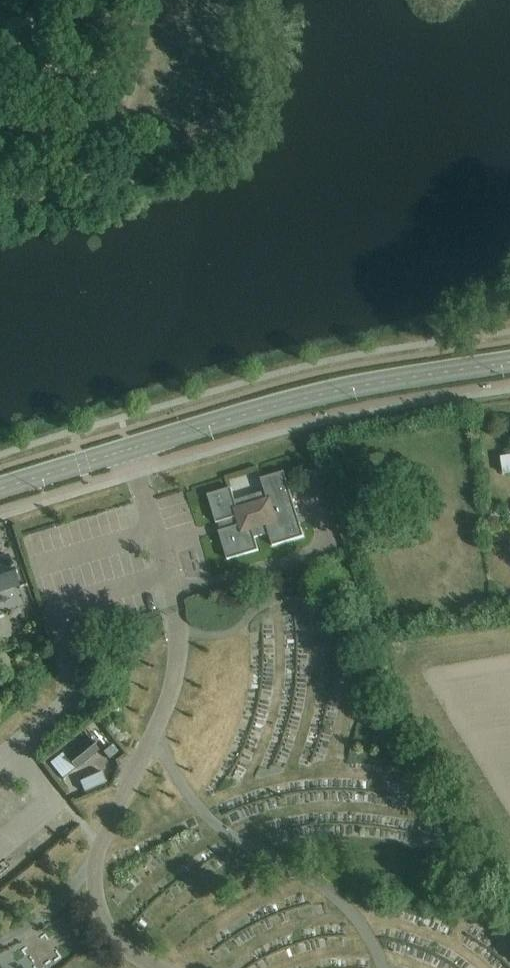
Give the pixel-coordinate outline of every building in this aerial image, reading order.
[(509,471),(509,456),(500,457),(502,472),(509,471)] [(224,531),(219,532),(227,561),(259,551),(255,538),(269,534),(273,547),(305,537),(285,472),(261,479),(265,492),(235,501),(231,488),(208,496),(216,524),(221,522),(224,531)] [(19,586),(8,556),(0,558),(0,593),(19,586)] [(90,740),(67,759),(77,771),(99,752),(90,740)] [(58,773),(65,768),(58,759),(51,765),(58,773)] [(106,768),(83,778),(89,789),(111,779),(106,768)] [(49,945),(61,935),(50,921),(38,931),(49,945)] [(5,967),(31,967),(23,943),(0,950),(5,967)]
